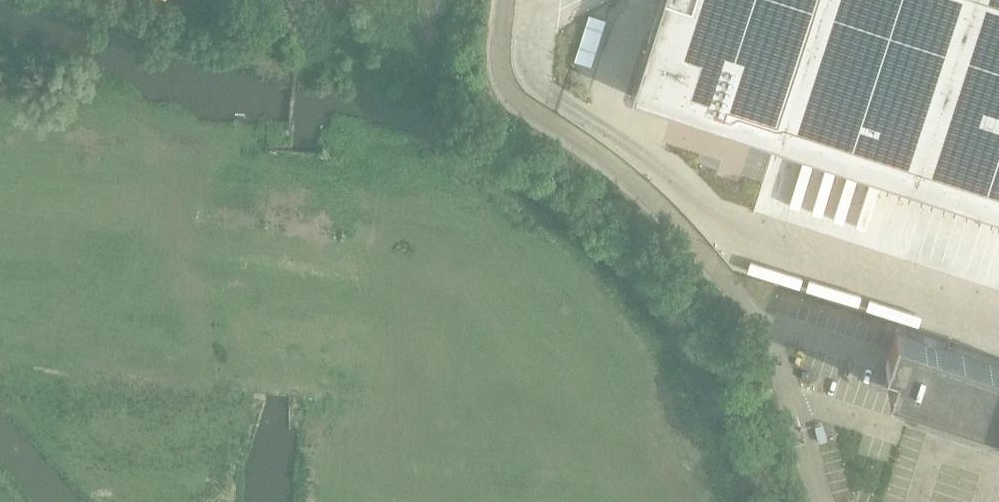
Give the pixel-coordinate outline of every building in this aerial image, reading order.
[(631,96),(776,143),(998,215),(998,0),(662,0),(631,96)] [(885,301),(863,294),(859,307),(881,314),(885,301)] [(889,355),(899,359),(896,367),(893,377),(889,388),(934,402),(938,404),(998,423),(998,364),(936,344),(925,340),(897,331),(896,333),(889,355)]
